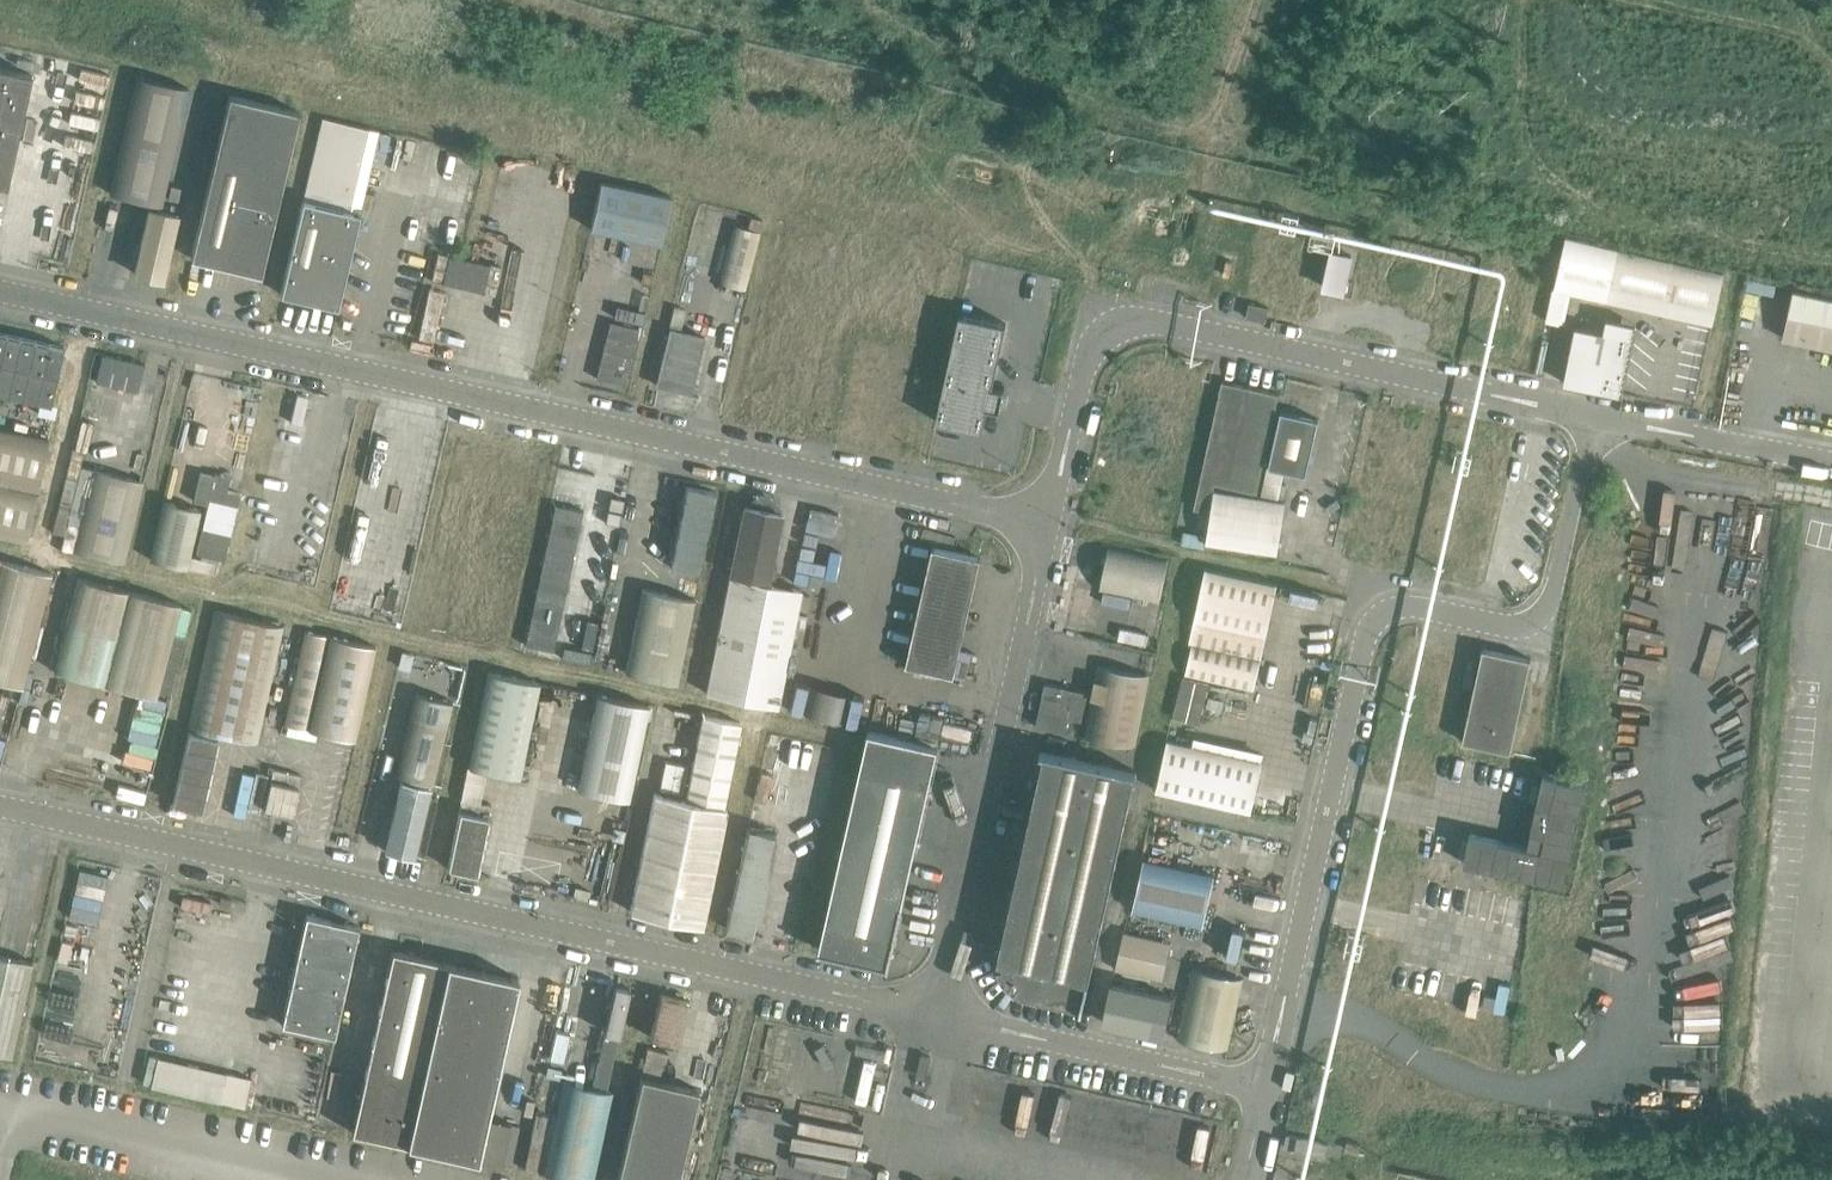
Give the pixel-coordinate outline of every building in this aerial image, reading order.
[(0,67),(0,184),(6,185),(31,74),(0,67)] [(160,205),(187,88),(136,76),(108,193),(160,205)] [(260,274),(298,111),(228,95),(190,258),(260,274)] [(336,307),(378,130),(321,117),(280,293),(336,307)] [(659,243),(670,197),(600,181),(589,228),(659,243)] [(733,219),(720,277),(746,283),(759,225),(757,224),(760,212),(749,210),(746,222),(733,219)] [(160,284),(175,220),(147,214),(132,278),(160,284)] [(1565,236),(1554,287),(1711,323),(1723,272),(1565,236)] [(1324,288),(1348,290),(1352,250),(1329,247),(1324,288)] [(447,254),(444,276),(487,283),(491,261),(447,254)] [(428,288),(417,337),(431,340),(442,291),(428,288)] [(1792,289),(1782,337),(1831,347),(1831,298),(1792,289)] [(1248,302),(1245,316),(1264,321),(1268,307),(1248,302)] [(959,312),(935,420),(981,430),(987,405),(998,408),(997,410),(998,410),(1004,385),(1003,385),(1002,387),(992,384),(1005,323),(959,312)] [(607,321),(595,377),(623,383),(635,327),(607,321)] [(1631,337),(1570,324),(1557,380),(1619,394),(1621,385),(1631,337)] [(702,336),(678,330),(667,328),(654,384),(689,392),(702,336)] [(50,405),(63,347),(0,333),(0,393),(50,405)] [(100,352),(94,380),(134,390),(140,362),(100,352)] [(1278,393),(1221,380),(1193,507),(1208,510),(1214,482),(1256,491),(1278,393)] [(1318,418),(1280,410),(1261,497),(1213,489),(1205,541),(1276,552),(1284,500),(1275,499),(1282,469),(1305,475),(1318,418)] [(280,438),(301,444),(307,423),(285,418),(280,438)] [(81,419),(73,447),(85,450),(92,422),(81,419)] [(26,541),(48,440),(0,429),(0,536),(26,541)] [(91,468),(72,550),(123,562),(141,480),(91,468)] [(215,472),(205,514),(195,553),(223,559),(239,493),(238,492),(226,489),(229,476),(215,472)] [(714,491),(686,485),(668,565),(696,571),(714,491)] [(163,500),(149,558),(186,567),(189,555),(200,508),(163,500)] [(554,504),(523,644),(551,650),(582,510),(554,504)] [(775,516),(742,509),(706,692),(776,706),(800,589),(762,581),(775,516)] [(1157,603),(1167,558),(1108,545),(1098,590),(1157,603)] [(980,557),(932,547),(905,664),(953,675),(980,557)] [(189,555),(186,567),(214,573),(217,562),(189,555)] [(22,686),(51,572),(0,559),(0,680),(22,686)] [(1189,641),(1192,641),(1184,676),(1252,692),(1260,656),(1276,584),(1205,568),(1189,641)] [(1081,569),(1071,614),(1085,617),(1095,572),(1081,569)] [(157,696),(180,603),(77,577),(54,670),(157,696)] [(673,682),(692,598),(641,587),(622,670),(673,682)] [(258,743),(284,626),(213,610),(188,727),(258,743)] [(375,646),(304,630),(284,724),(354,740),(375,646)] [(1530,658),(1482,647),(1462,741),(1510,751),(1530,658)] [(1097,664),(1083,735),(1135,745),(1149,674),(1097,664)] [(488,671),(468,766),(519,777),(539,682),(488,671)] [(796,678),(789,706),(858,723),(864,695),(796,678)] [(1183,681),(1176,714),(1190,717),(1197,684),(1183,681)] [(1044,682),(1035,725),(1064,731),(1067,717),(1081,720),(1087,691),(1044,682)] [(414,693),(396,774),(435,783),(454,702),(414,693)] [(596,694),(576,789),(629,800),(648,705),(596,694)] [(722,806),(739,722),(702,714),(685,798),(653,792),(630,910),(702,925),(725,807),(722,806)] [(858,768),(818,949),(888,964),(928,783),(936,745),(867,730),(858,768)] [(188,731),(172,804),(201,810),(218,737),(188,731)] [(1262,760),(1167,739),(1155,790),(1250,811),(1262,760)] [(1031,811),(996,966),(1003,979),(1014,989),(1028,996),(1082,1008),(1130,793),(1135,770),(1040,749),(1040,750),(1044,752),(1039,773),(1038,780),(1037,780),(1037,781),(1035,790),(1031,811)] [(272,768),(263,807),(292,813),(300,775),(272,768)] [(1468,833),(1461,861),(1490,868),(1502,871),(1561,885),(1583,792),(1585,784),(1542,774),(1528,831),(1542,835),(1539,849),(1509,842),(1496,839),(1468,833)] [(395,777),(375,858),(403,864),(423,783),(395,777)] [(459,808),(446,866),(475,872),(487,814),(459,808)] [(748,827),(726,927),(754,934),(776,833),(748,827)] [(1214,874),(1143,859),(1132,909),(1202,925),(1214,874)] [(357,927),(305,915),(280,1028),(331,1040),(357,927)] [(1170,941),(1124,930),(1116,968),(1162,978),(1170,941)] [(355,1110),(351,1131),(407,1144),(412,1122),(447,962),(391,949),(355,1110)] [(11,1055),(32,961),(0,954),(0,1053),(11,1055)] [(412,1122),(407,1144),(476,1159),(486,1118),(517,977),(447,962),(412,1122)] [(1227,1049),(1243,978),(1191,967),(1176,1038),(1227,1049)] [(614,984),(604,1032),(618,1035),(628,987),(614,984)] [(1171,999),(1112,986),(1104,1022),(1163,1035),(1171,999)] [(660,994),(649,1037),(678,1044),(688,1001),(660,994)] [(603,1032),(593,1078),(608,1082),(618,1035),(603,1032)] [(647,1047),(640,1076),(658,1080),(662,1061),(665,1061),(667,1052),(647,1047)] [(149,1053),(143,1083),(244,1103),(250,1073),(149,1053)] [(921,1055),(917,1074),(925,1076),(930,1057),(921,1055)] [(616,1179),(676,1179),(697,1089),(658,1080),(640,1076),(619,1169),(616,1179)] [(599,1164),(614,1092),(563,1081),(543,1175),(568,1179),(595,1179),(599,1164)] [(486,1118),(476,1159),(500,1165),(509,1123),(486,1118)] [(1344,1139),(1342,1148),(1357,1151),(1359,1143),(1344,1139)]
